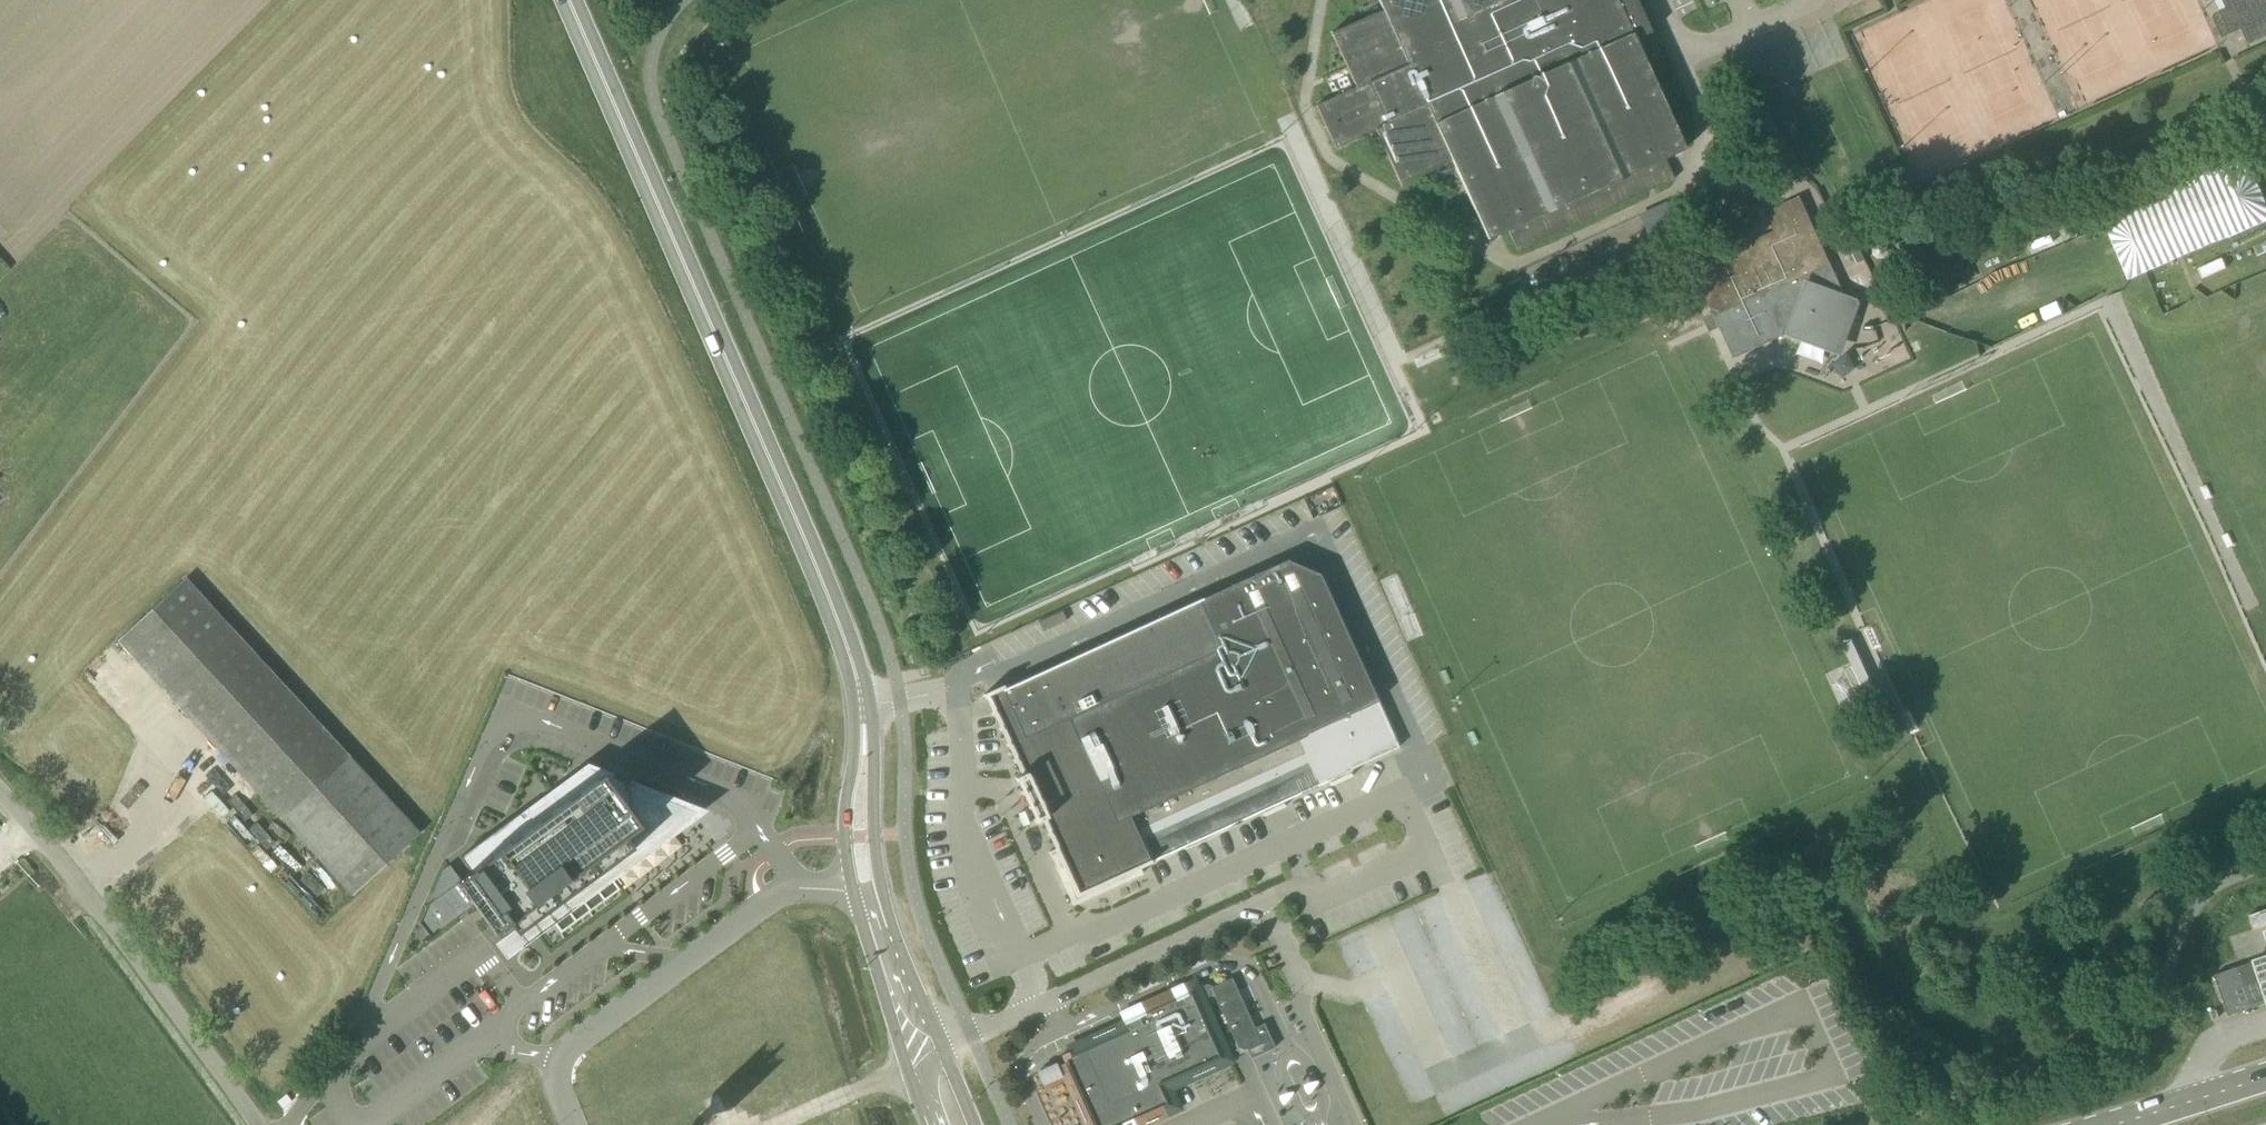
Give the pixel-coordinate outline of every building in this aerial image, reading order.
[(1442,165),(1452,160),(1488,239),(1508,229),(1518,250),(1674,179),(1665,158),(1685,149),(1635,40),(1651,32),(1637,0),(1379,0),(1383,9),(1332,33),(1356,86),(1317,105),(1336,148),(1376,130),(1401,184),(1442,165)] [(2236,2),(2229,5),(2219,10),(2231,34),(2241,29),(2242,28),(2250,44),(2265,37),(2265,0),(2235,0),(2236,2)] [(2031,177),(2022,182),(2043,230),(2053,226),(2031,177)] [(1801,196),(1792,200),(1766,212),(1775,230),(1694,268),(1714,313),(1704,317),(1711,331),(1721,327),(1735,358),(1799,329),(1803,337),(1828,347),(1845,339),(1855,313),(1801,196)] [(2056,196),(2046,200),(2056,224),(2065,220),(2056,196)] [(1664,205),(1640,216),(1651,240),(1651,242),(1676,230),(1675,229),(1664,205)] [(1854,254),(1858,263),(1866,259),(1862,250),(1854,254)] [(1286,800),(1301,794),(1400,747),(1320,573),(1286,559),(1005,689),(1003,685),(984,694),(986,699),(988,698),(994,711),(992,712),(993,715),(996,713),(998,718),(1002,726),(999,727),(1001,730),(1004,729),(1009,742),(1006,743),(1008,746),(1011,745),(1017,758),(1014,759),(1015,762),(1018,760),(1024,773),(1023,774),(1015,778),(1017,782),(1021,780),(1026,789),(1021,791),(1023,794),(1027,792),(1032,804),(1028,806),(1029,809),(1033,807),(1038,816),(1034,818),(1036,822),(1044,818),(1044,819),(1045,818),(1051,831),(1048,833),(1049,836),(1052,834),(1058,847),(1049,851),(1051,855),(1055,853),(1061,866),(1057,868),(1074,905),(1143,872),(1140,866),(1253,814),(1286,800)] [(420,832),(185,577),(117,640),(352,895),(420,832)] [(472,872),(468,875),(467,875),(457,882),(496,933),(505,926),(505,925),(509,922),(515,929),(518,934),(533,922),(539,931),(554,920),(553,919),(682,823),(685,806),(630,784),(632,780),(634,775),(615,767),(613,773),(612,777),(589,768),(523,817),(520,813),(461,856),(472,871),(472,872)] [(2257,927),(2265,923),(2265,908),(2251,914),(2257,927)] [(2265,999),(2265,951),(2251,956),(2265,999)] [(2229,1015),(2265,1002),(2265,989),(2256,960),(2215,974),(2229,1015)] [(1457,983),(1473,1017),(1448,1028),(1459,1053),(1501,1034),(1475,975),(1457,983)] [(1244,1047),(1247,1045),(1252,1056),(1275,1045),(1264,1022),(1255,1026),(1233,977),(1213,986),(1213,985),(1208,983),(1188,992),(1186,990),(1175,995),(1176,997),(1144,1012),(1142,1007),(1131,1013),(1135,1020),(1079,1047),(1082,1055),(1071,1060),(1093,1108),(1104,1103),(1108,1111),(1162,1085),(1224,1055),(1217,1039),(1223,1036),(1206,996),(1215,992),(1232,1032),(1238,1044),(1244,1047)] [(1434,1094),(1425,1069),(1401,1078),(1410,1103),(1434,1094)]
